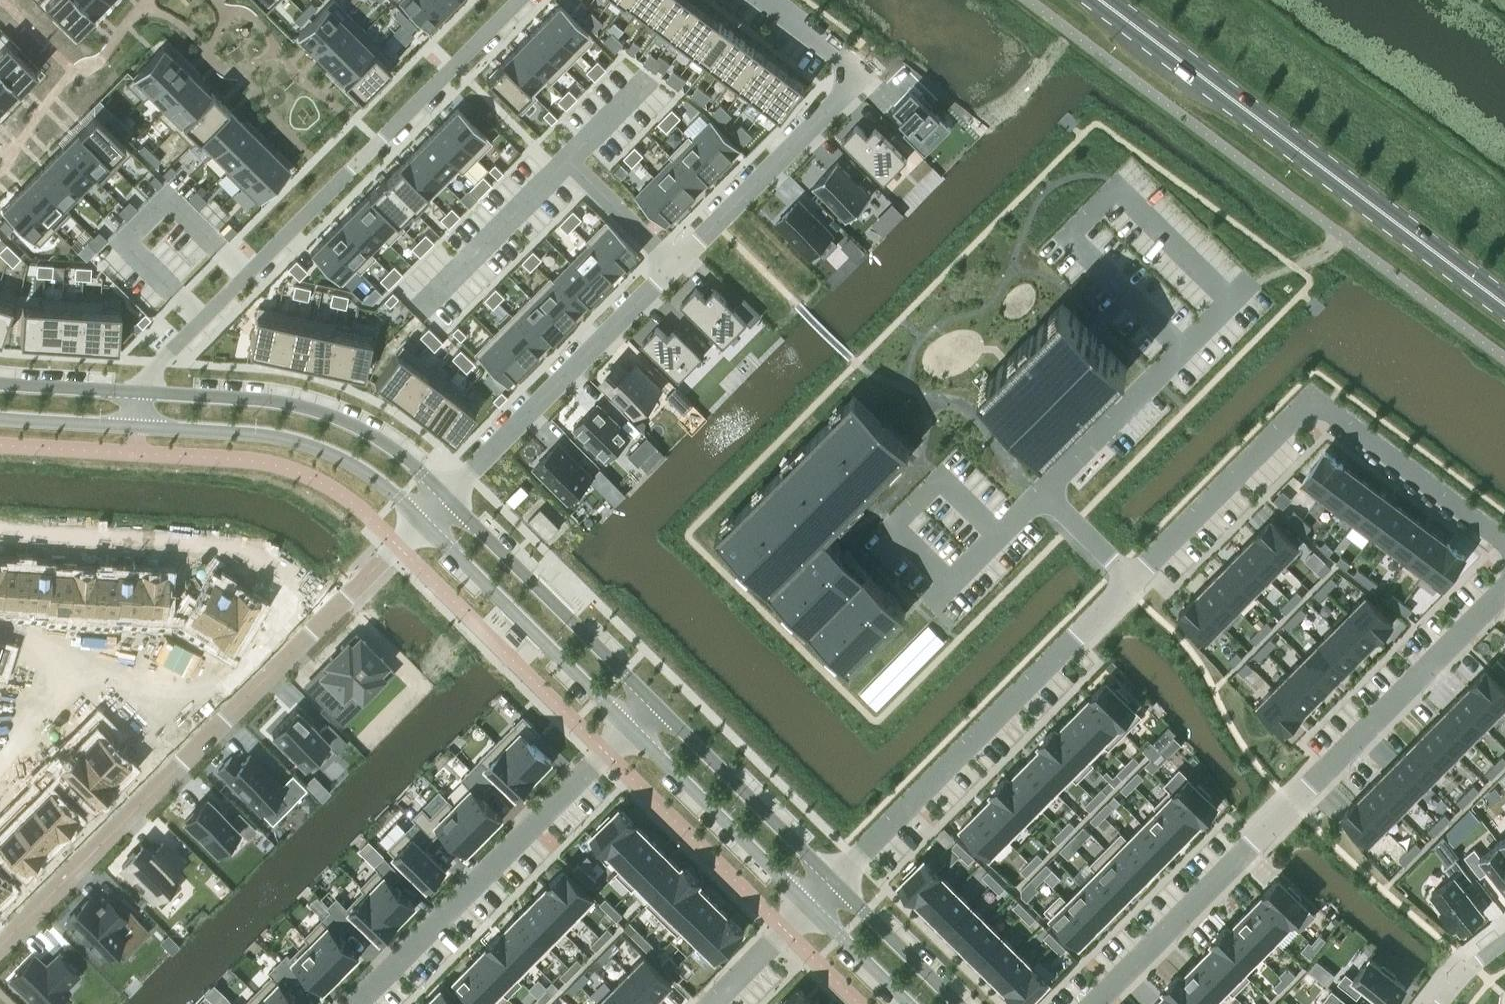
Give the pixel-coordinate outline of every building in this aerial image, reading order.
[(36,2),(51,17),(55,13),(75,33),(93,15),(78,0),(38,0),(36,2)] [(93,15),(107,0),(78,0),(93,15)] [(297,35),(313,51),(349,14),(335,0),(332,0),(297,35)] [(427,28),(443,12),(431,0),(399,0),(427,28)] [(443,12),(455,0),(431,0),(443,12)] [(625,4),(626,5),(637,13),(647,0),(629,0),(625,4)] [(637,13),(648,22),(665,0),(647,0),(637,13)] [(648,22),(660,30),(683,0),(665,0),(648,22)] [(660,30),(672,40),(675,36),(674,35),(698,4),(692,0),(683,0),(660,30)] [(310,1),(302,10),(308,16),(316,7),(310,1)] [(582,1),(574,9),(579,15),(588,6),(582,1)] [(559,4),(544,19),(579,53),(594,38),(559,4)] [(698,4),(674,35),(675,36),(685,43),(686,44),(709,13),(698,4)] [(399,9),(393,14),(402,23),(407,17),(399,9)] [(302,10),(294,18),(299,24),(308,16),(302,10)] [(592,11),(584,20),(590,25),(598,17),(592,11)] [(685,43),(682,47),(694,56),(721,22),(709,13),(686,44),(685,43)] [(349,14),(313,51),(328,66),(365,29),(349,14)] [(407,17),(402,23),(410,31),(416,26),(407,17)] [(598,17),(590,25),(595,31),(604,22),(598,17)] [(544,19),(530,34),(564,68),(579,53),(544,19)] [(721,22),(694,56),(706,65),(732,30),(721,22)] [(365,29),(328,66),(344,82),(380,45),(365,29)] [(0,32),(0,71),(19,90),(36,72),(16,52),(20,48),(2,30),(0,32)] [(732,30),(706,65),(717,74),(744,39),(732,30)] [(613,31),(604,40),(610,46),(619,37),(613,31)] [(530,34),(515,48),(546,79),(546,80),(549,83),(564,68),(530,34)] [(619,37),(610,46),(616,51),(624,43),(619,37)] [(744,39),(717,74),(729,82),(755,48),(744,39)] [(634,40),(627,50),(634,55),(641,45),(634,40)] [(380,45),(344,82),(360,98),(396,61),(380,45)] [(162,46),(126,83),(143,100),(149,93),(148,92),(178,62),(162,46)] [(515,48),(501,63),(532,93),(533,93),(546,80),(546,79),(515,48)] [(755,48),(729,82),(740,91),(767,56),(755,48)] [(651,52),(644,62),(650,67),(658,57),(651,52)] [(767,56),(740,91),(752,100),(778,65),(767,56)] [(658,57),(650,67),(657,72),(664,62),(658,57)] [(596,59),(591,65),(599,74),(605,68),(596,59)] [(178,62),(148,92),(149,93),(163,107),(164,107),(194,77),(178,62)] [(501,63),(486,78),(520,112),(536,96),(533,93),(532,93),(501,63)] [(591,65),(585,71),(594,79),(599,74),(591,65)] [(778,65),(752,100),(763,108),(790,74),(778,65)] [(674,70),(667,79),(673,84),(680,74),(674,70)] [(3,105),(19,90),(0,71),(0,102),(3,105)] [(680,74),(673,84),(680,89),(687,79),(680,74)] [(790,74),(763,108),(779,121),(806,86),(790,74)] [(163,107),(156,113),(173,130),(175,129),(174,128),(209,92),(194,77),(164,107),(163,107)] [(699,85),(691,95),(698,100),(705,90),(699,85)] [(568,88),(562,94),(571,103),(576,97),(568,88)] [(912,88),(894,107),(903,116),(901,118),(910,128),(912,125),(922,135),(941,117),(931,107),(934,104),(924,94),(921,97),(912,88)] [(705,90),(698,100),(704,105),(711,95),(705,90)] [(209,92),(174,128),(175,129),(191,145),(198,138),(197,137),(227,107),(211,91),(209,93),(209,92)] [(562,94),(556,100),(565,108),(571,103),(562,94)] [(721,103),(712,112),(718,118),(727,109),(721,103)] [(227,107),(197,137),(198,138),(213,152),(242,122),(227,107)] [(457,108),(442,123),(476,157),(491,142),(457,108)] [(672,108),(665,115),(674,124),(681,116),(672,108)] [(548,109),(542,114),(551,123),(556,117),(548,109)] [(727,109),(718,118),(724,123),(733,115),(727,109)] [(112,112),(106,118),(115,126),(120,121),(112,112)] [(94,115),(78,131),(115,167),(131,151),(94,115)] [(665,115),(658,122),(667,131),(674,124),(665,115)] [(693,138),(692,139),(722,168),(741,149),(711,119),(693,138)] [(120,121),(115,126),(123,135),(129,129),(120,121)] [(242,122),(213,152),(227,167),(228,167),(258,137),(242,122)] [(442,123),(427,137),(458,168),(458,169),(461,173),(476,157),(442,123)] [(742,124),(733,132),(739,138),(747,129),(742,124)] [(857,124),(842,139),(885,181),(908,157),(905,155),(908,152),(899,144),(897,146),(876,126),(867,134),(857,124)] [(747,129),(739,138),(745,144),(753,135),(747,129)] [(78,131),(63,146),(93,176),(92,177),(99,183),(115,167),(78,131)] [(689,135),(669,155),(673,158),(673,157),(703,187),(722,168),(692,139),(693,138),(689,135)] [(227,167),(224,170),(240,186),(273,153),(258,137),(228,167),(227,167)] [(427,137),(413,152),(444,183),(458,169),(458,168),(427,137)] [(143,143),(137,149),(146,157),(152,152),(143,143)] [(63,146),(48,161),(78,191),(92,177),(93,176),(63,146)] [(635,146),(630,152),(638,160),(644,154),(635,146)] [(152,152),(146,157),(154,166),(160,160),(152,152)] [(413,152),(399,166),(430,197),(444,183),(413,152)] [(630,152),(624,158),(633,166),(638,160),(630,152)] [(273,153),(240,186),(256,202),(289,169),(273,153)] [(673,158),(655,176),(685,206),(703,187),(673,157),(673,158)] [(48,161),(33,177),(63,207),(63,206),(78,191),(48,161)] [(838,161),(811,187),(812,188),(813,187),(846,218),(845,219),(846,220),(872,195),(871,194),(870,195),(838,162),(839,162),(838,161)] [(494,163),(488,169),(497,178),(502,172),(494,163)] [(170,164),(162,173),(167,179),(176,170),(170,164)] [(385,180),(384,181),(414,210),(413,211),(415,213),(430,197),(399,166),(385,180)] [(154,174),(148,180),(157,188),(163,183),(154,174)] [(482,175),(475,182),(484,191),(491,184),(482,175)] [(655,176),(635,196),(665,225),(685,206),(655,176)] [(33,177),(17,192),(54,229),(70,212),(63,206),(63,207),(33,177)] [(383,179),(368,194),(399,225),(400,224),(413,211),(414,210),(384,181),(385,180),(383,179)] [(475,182),(468,189),(476,198),(484,191),(475,182)] [(195,189),(187,198),(192,203),(201,195),(195,189)] [(17,192),(1,208),(38,245),(54,229),(17,192)] [(368,194),(354,208),(382,236),(381,237),(388,243),(404,227),(400,224),(399,225),(368,194)] [(201,195),(192,203),(198,209),(207,200),(201,195)] [(128,200),(123,205),(131,214),(137,208),(128,200)] [(799,200),(776,223),(810,257),(818,249),(825,256),(837,243),(831,236),(833,234),(799,200)] [(123,205),(117,211),(126,220),(131,214),(123,205)] [(451,207),(445,212),(454,221),(459,215),(451,207)] [(354,208),(339,223),(367,250),(368,250),(381,237),(382,236),(354,208)] [(572,210),(565,217),(573,225),(580,218),(572,210)] [(445,212),(439,218),(448,227),(454,221),(445,212)] [(565,217),(558,224),(566,232),(573,225),(565,217)] [(4,220),(0,223),(0,227),(7,234),(12,228),(4,220)] [(604,220),(584,241),(588,244),(589,243),(618,273),(638,253),(604,220)] [(339,223),(325,237),(356,268),(355,269),(359,272),(375,256),(368,250),(367,250),(339,223)] [(231,225),(222,233),(228,239),(237,230),(231,225)] [(98,230),(92,236),(101,245),(107,239),(98,230)] [(425,233),(418,240),(426,249),(433,241),(425,233)] [(92,236),(87,242),(95,250),(101,245),(92,236)] [(325,237),(310,253),(341,283),(355,269),(356,268),(325,237)] [(418,240),(410,247),(419,256),(426,249),(418,240)] [(0,249),(0,254),(5,259),(13,250),(6,243),(0,249)] [(588,244),(570,262),(600,292),(618,273),(589,243),(588,244)] [(13,250),(5,259),(12,266),(20,257),(13,250)] [(532,250),(526,256),(535,264),(540,258),(532,250)] [(526,256),(521,261),(529,270),(535,264),(526,256)] [(296,259),(287,268),(293,274),(301,265),(296,259)] [(552,280),(551,281),(581,310),(600,292),(570,262),(552,280)] [(36,264),(36,276),(44,276),(45,264),(36,264)] [(45,264),(44,276),(52,277),(53,265),(45,264)] [(301,265),(293,274),(298,279),(307,271),(301,265)] [(393,265),(386,272),(395,280),(402,273),(393,265)] [(75,266),(74,278),(82,279),(83,267),(75,266)] [(83,267),(82,279),(90,279),(91,267),(83,267)] [(386,272),(379,279),(388,288),(395,280),(386,272)] [(549,277),(529,296),(563,329),(581,310),(551,281),(552,280),(549,277)] [(294,284),(292,296),(299,298),(302,286),(294,284)] [(302,286),(299,298),(307,300),(310,288),(302,286)] [(696,286),(681,302),(724,345),(747,321),(751,326),(761,315),(744,298),(735,307),(715,288),(707,297),(696,286)] [(495,287),(489,293),(498,302),(503,296),(495,287)] [(392,291),(383,300),(389,306),(398,297),(392,291)] [(332,292),(329,304),(337,306),(340,294),(332,292)] [(489,293),(483,299),(492,307),(498,302),(489,293)] [(340,294),(337,306),(345,308),(348,296),(340,294)] [(529,296),(511,315),(544,348),(563,329),(529,296)] [(13,302),(0,297),(0,339),(13,302)] [(42,307),(40,344),(59,345),(62,299),(41,297),(41,307),(42,307)] [(62,299),(59,345),(78,346),(81,300),(62,299)] [(81,300),(78,346),(97,347),(99,311),(100,311),(101,301),(81,300)] [(1062,302),(979,386),(1044,450),(1127,366),(1062,302)] [(22,306),(19,342),(40,344),(42,307),(41,307),(22,306)] [(258,306),(248,352),(268,356),(277,310),(258,306)] [(277,310),(268,356),(287,360),(296,314),(277,310)] [(99,311),(97,347),(117,349),(120,312),(100,311),(99,311)] [(144,313),(136,321),(142,327),(150,318),(144,313)] [(296,314),(287,360),(305,364),(315,318),(296,314)] [(511,315),(492,334),(526,367),(544,348),(511,315)] [(315,318),(305,364),(324,368),(333,327),(334,327),(335,323),(315,318)] [(658,326),(642,341),(680,378),(702,355),(703,356),(704,355),(675,325),(674,326),(676,328),(668,336),(658,326)] [(457,326),(451,331),(460,340),(465,334),(457,326)] [(333,327),(324,368),(343,372),(352,331),(334,327),(333,327)] [(428,327),(419,336),(426,343),(435,334),(428,327)] [(352,331),(343,372),(363,376),(371,335),(352,331)] [(435,334),(426,343),(433,350),(442,341),(435,334)] [(492,334),(473,353),(506,386),(526,367),(492,334)] [(402,345),(374,382),(390,394),(418,357),(402,345)] [(460,349),(451,357),(458,364),(467,356),(460,349)] [(467,356),(458,364),(465,371),(474,363),(467,356)] [(418,357),(390,394),(406,406),(434,369),(418,357)] [(620,364),(604,380),(636,412),(660,387),(636,365),(628,373),(620,364)] [(434,369),(406,406),(421,417),(449,380),(434,369)] [(449,380),(421,417),(436,429),(461,396),(462,396),(465,392),(464,392),(449,380)] [(676,386),(667,395),(685,412),(693,404),(676,386)] [(501,390),(492,399),(498,405),(506,396),(501,390)] [(725,526),(716,534),(743,561),(745,558),(756,569),(753,572),(789,607),(791,604),(811,624),(809,627),(831,648),(833,646),(843,656),(841,658),(850,668),(906,612),(896,602),(894,605),(884,595),(886,592),(864,571),(862,573),(842,553),(844,550),(827,534),(839,522),(837,519),(860,496),(862,499),(891,470),(888,467),(898,457),(901,460),(910,450),(854,395),(845,405),(847,407),(837,417),(835,414),(806,443),(809,445),(788,467),(785,464),(765,485),(768,487),(760,495),(757,493),(736,515),(738,517),(727,528),(725,526)] [(461,396),(436,429),(452,441),(477,408),(462,396),(461,396)] [(598,403),(574,427),(607,460),(631,436),(598,403)] [(647,435),(629,454),(639,464),(658,445),(647,435)] [(559,442),(535,467),(569,501),(593,476),(559,442)] [(1325,450),(1302,481),(1320,495),(1344,464),(1325,450)] [(1344,464),(1320,495),(1338,508),(1361,477),(1344,464)] [(1361,477),(1338,508),(1355,521),(1378,489),(1361,477)] [(522,484),(508,498),(515,505),(529,491),(522,484)] [(1355,521),(1346,533),(1363,546),(1372,533),(1395,502),(1378,489),(1355,521)] [(1395,502),(1372,533),(1390,546),(1413,515),(1395,502)] [(541,507),(529,519),(548,538),(560,526),(541,507)] [(1294,510),(1288,516),(1297,524),(1303,518),(1294,510)] [(1413,515),(1390,546),(1407,559),(1430,528),(1413,515)] [(1303,518),(1297,524),(1306,532),(1311,527),(1303,518)] [(1272,519),(1256,535),(1283,562),(1299,546),(1272,519)] [(1430,528),(1407,559),(1424,572),(1447,541),(1430,528)] [(1256,535),(1240,550),(1268,577),(1283,562),(1256,535)] [(1325,540),(1319,546),(1328,555),(1334,549),(1325,540)] [(1447,541),(1424,572),(1442,586),(1466,555),(1447,541)] [(1240,550),(1225,565),(1253,593),(1268,577),(1240,550)] [(1341,555),(1336,562),(1346,569),(1351,562),(1341,555)] [(1326,561),(1317,570),(1323,575),(1332,567),(1326,561)] [(4,564),(1,607),(3,607),(23,609),(24,609),(27,565),(4,564)] [(23,609),(23,613),(48,615),(48,612),(47,612),(49,569),(50,569),(51,567),(27,565),(24,609),(23,609)] [(1225,565),(1210,581),(1238,608),(1253,593),(1225,565)] [(1358,568),(1353,575),(1363,582),(1368,575),(1358,568)] [(49,569),(47,612),(48,612),(68,614),(69,614),(72,570),(50,569),(49,569)] [(68,614),(68,618),(92,620),(95,572),(72,570),(69,614),(68,614)] [(118,573),(115,619),(116,619),(138,620),(140,572),(117,570),(117,573),(118,573)] [(95,572),(92,620),(116,621),(116,619),(115,619),(118,573),(117,573),(95,572)] [(140,572),(138,620),(163,622),(166,573),(140,572)] [(1368,575),(1363,582),(1373,589),(1377,583),(1368,575)] [(1331,576),(1323,584),(1329,590),(1337,581),(1331,576)] [(187,600),(175,620),(207,639),(236,591),(235,591),(214,579),(198,606),(187,600)] [(1210,581),(1195,596),(1222,623),(1238,608),(1210,581)] [(1323,584),(1314,593),(1320,598),(1329,590),(1323,584)] [(1297,589),(1289,598),(1295,604),(1303,595),(1297,589)] [(236,591),(207,639),(239,659),(251,638),(241,632),(258,603),(235,590),(235,591),(236,591)] [(1393,594),(1388,600),(1398,608),(1403,601),(1393,594)] [(1350,610),(1378,637),(1393,622),(1365,595),(1350,610)] [(1195,596),(1179,612),(1187,620),(1184,624),(1195,634),(1198,631),(1206,639),(1222,623),(1195,596)] [(174,598),(168,608),(175,612),(181,602),(174,598)] [(1289,598),(1280,607),(1286,612),(1295,604),(1289,598)] [(1403,601),(1398,608),(1407,615),(1412,609),(1403,601)] [(1301,606),(1292,615),(1298,621),(1307,612),(1301,606)] [(1362,653),(1378,637),(1350,610),(1335,626),(1362,653)] [(1292,615),(1284,623),(1290,629),(1298,621),(1292,615)] [(1267,620),(1259,629),(1264,635),(1273,626),(1267,620)] [(0,627),(0,638),(4,639),(8,628),(0,625),(0,627)] [(929,625),(861,693),(877,709),(945,640),(929,625)] [(1335,626),(1319,641),(1347,669),(1362,653),(1335,626)] [(1259,629),(1250,637),(1256,643),(1264,635),(1259,629)] [(37,634),(36,647),(44,647),(45,635),(37,634)] [(45,635),(44,647),(52,648),(53,635),(45,635)] [(82,637),(82,649),(90,650),(91,638),(82,637)] [(1270,637),(1262,646),(1268,651),(1276,643),(1270,637)] [(91,638),(90,650),(98,650),(99,638),(91,638)] [(329,681),(314,696),(343,725),(344,724),(334,713),(356,691),(361,696),(380,676),(375,672),(384,663),(380,659),(382,658),(381,656),(379,658),(363,642),(365,641),(364,639),(362,641),(359,638),(350,646),(347,643),(343,646),(341,645),(340,646),(342,648),(332,657),(330,656),(329,657),(331,659),(327,662),(331,666),(323,674),(329,681)] [(114,639),(113,651),(121,652),(122,639),(114,639)] [(1319,641),(1304,657),(1331,684),(1347,669),(1319,641)] [(0,671),(8,647),(0,644),(0,671)] [(1262,646),(1253,654),(1259,660),(1268,651),(1262,646)] [(1237,651),(1228,659),(1234,665),(1243,657),(1237,651)] [(1288,672),(1316,700),(1331,684),(1304,657),(1288,672)] [(1492,665),(1501,673),(1504,669),(1504,666),(1498,659),(1492,665)] [(1247,661),(1238,669),(1244,675),(1252,667),(1247,661)] [(21,668),(18,675),(30,679),(32,671),(21,668)] [(1472,683),(1500,710),(1504,705),(1504,686),(1487,668),(1472,683)] [(1288,672),(1273,688),(1300,715),(1316,700),(1288,672)] [(18,675),(16,683),(28,687),(30,679),(18,675)] [(1107,680),(1090,696),(1126,731),(1142,715),(1127,699),(1128,698),(1117,687),(1116,688),(1107,680)] [(1472,683),(1458,697),(1485,725),(1500,710),(1472,683)] [(1273,688),(1258,704),(1266,712),(1263,715),(1266,718),(1274,726),(1277,723),(1285,731),(1300,715),(1273,688)] [(1090,696),(1074,713),(1106,744),(1105,745),(1109,748),(1126,731),(1090,696)] [(199,697),(190,706),(196,712),(204,703),(199,697)] [(1458,697),(1443,712),(1471,739),(1485,725),(1458,697)] [(295,709),(271,733),(304,766),(327,743),(336,752),(346,742),(327,723),(318,732),(295,709)] [(1443,712),(1429,727),(1456,754),(1471,739),(1443,712)] [(1059,728),(1058,729),(1090,760),(1091,760),(1105,745),(1106,744),(1074,713),(1059,728)] [(524,714),(497,741),(534,777),(537,774),(539,776),(550,764),(548,763),(552,760),(532,740),(541,731),(524,714)] [(79,750),(78,750),(111,783),(112,782),(129,765),(106,742),(114,734),(98,717),(88,727),(94,734),(79,750)] [(49,722),(44,728),(52,737),(58,731),(49,722)] [(1056,726),(1039,743),(1042,746),(1042,745),(1070,773),(1077,780),(1094,763),(1091,760),(1090,760),(1058,729),(1059,728),(1056,726)] [(0,733),(0,735),(11,738),(14,730),(2,727),(0,733)] [(1429,727),(1414,741),(1442,769),(1456,754),(1429,727)] [(1151,740),(1143,749),(1151,757),(1160,748),(1151,740)] [(497,741),(471,768),(488,785),(497,776),(517,795),(534,777),(497,741)] [(1414,741),(1400,756),(1427,783),(1442,769),(1414,741)] [(72,743),(45,770),(62,786),(70,778),(94,802),(113,783),(112,782),(111,783),(78,750),(79,750),(72,743)] [(1042,746),(1026,761),(1054,789),(1055,789),(1070,773),(1042,745),(1042,746)] [(1160,748),(1151,757),(1157,763),(1166,754),(1160,748)] [(1494,763),(1500,769),(1504,763),(1504,757),(1502,754),(1494,763)] [(231,756),(218,770),(260,812),(282,789),(294,801),(306,789),(292,774),(281,786),(250,755),(240,765),(231,756)] [(1134,755),(1125,763),(1131,769),(1140,760),(1134,755)] [(1400,756),(1385,771),(1413,798),(1427,783),(1400,756)] [(1011,777),(1010,777),(1038,805),(1038,806),(1041,809),(1058,792),(1055,789),(1054,789),(1026,761),(1011,777)] [(1125,763),(1117,772),(1123,777),(1131,769),(1125,763)] [(1494,763),(1485,772),(1491,777),(1500,769),(1494,763)] [(455,804),(485,834),(488,831),(489,832),(500,821),(499,820),(502,816),(479,794),(488,785),(471,768),(462,777),(472,787),(455,804)] [(28,802),(27,803),(58,834),(75,816),(54,795),(62,786),(45,770),(36,779),(43,787),(28,802)] [(1138,771),(1129,779),(1135,785),(1144,776),(1138,771)] [(1385,771),(1371,785),(1398,812),(1413,798),(1385,771)] [(1008,774),(991,792),(994,794),(994,793),(1022,821),(1038,806),(1038,805),(1010,777),(1011,777),(1008,774)] [(1174,792),(1173,792),(1201,820),(1217,804),(1209,795),(1210,794),(1199,783),(1197,785),(1189,776),(1174,792)] [(1129,779),(1121,788),(1127,793),(1135,785),(1129,779)] [(1474,783),(1465,792),(1471,798),(1480,789),(1474,783)] [(1371,785),(1356,800),(1383,827),(1398,812),(1371,785)] [(1102,787),(1093,796),(1099,801),(1107,793),(1102,787)] [(1170,788),(1154,804),(1157,808),(1158,807),(1186,835),(1201,820),(1173,792),(1174,792),(1170,788)] [(423,806),(413,816),(416,819),(434,836),(443,827),(467,851),(470,848),(472,850),(483,839),(482,837),(485,834),(455,804),(448,797),(440,790),(424,806),(423,806)] [(1465,792),(1457,801),(1463,806),(1471,798),(1465,792)] [(994,794),(978,810),(1006,838),(1022,821),(994,793),(994,794)] [(1093,796),(1085,804),(1091,810),(1099,801),(1093,796)] [(206,798),(184,820),(217,852),(238,830),(247,839),(256,829),(239,812),(230,822),(206,798)] [(24,799),(7,816),(42,850),(58,834),(27,803),(28,802),(24,799)] [(1356,800),(1342,815),(1350,823),(1347,826),(1358,837),(1361,834),(1369,842),(1383,827),(1356,800)] [(1108,801),(1099,810),(1105,815),(1113,807),(1108,801)] [(600,827),(592,835),(608,851),(636,822),(620,807),(611,815),(610,814),(599,825),(600,827)] [(1157,808),(1143,823),(1171,851),(1186,835),(1158,807),(1157,808)] [(978,810),(961,826),(990,854),(1006,838),(978,810)] [(1099,810),(1091,818),(1096,824),(1105,815),(1099,810)] [(1445,812),(1436,821),(1442,827),(1451,818),(1445,812)] [(2,847),(24,868),(42,850),(7,816),(0,823),(0,849),(2,847)] [(398,820),(380,839),(388,847),(428,886),(431,882),(433,884),(444,872),(443,871),(447,867),(424,845),(434,836),(416,819),(407,829),(398,820)] [(1070,819),(1061,828),(1067,834),(1075,825),(1070,819)] [(1436,821),(1428,829),(1434,835),(1442,827),(1436,821)] [(636,822),(608,851),(622,865),(623,866),(651,838),(636,822)] [(1128,837),(1128,838),(1156,866),(1171,851),(1143,823),(1128,837)] [(945,826),(936,835),(948,846),(956,837),(945,826)] [(1061,828),(1053,837),(1058,842),(1067,834),(1061,828)] [(1121,831),(1106,847),(1141,881),(1156,866),(1128,838),(1128,837),(1121,831)] [(1077,832),(1068,841),(1074,846),(1083,838),(1077,832)] [(622,865),(616,872),(632,889),(639,882),(638,881),(666,853),(651,838),(623,866),(622,865)] [(957,839),(952,845),(960,854),(966,848),(957,839)] [(1464,855),(1480,875),(1490,868),(1504,887),(1504,848),(1499,840),(1480,854),(1474,847),(1464,855)] [(1068,841),(1060,849),(1069,857),(1077,849),(1074,846),(1068,841)] [(1416,841),(1408,850),(1414,855),(1422,847),(1416,841)] [(142,846),(121,867),(160,906),(181,885),(169,873),(181,862),(162,843),(150,855),(142,846)] [(1106,847),(1090,863),(1097,869),(1125,897),(1141,881),(1106,847)] [(966,848),(960,854),(969,862),(974,856),(966,848)] [(1408,850),(1399,858),(1405,864),(1414,855),(1408,850)] [(1038,852),(1029,860),(1035,866),(1043,857),(1038,852)] [(666,853),(638,881),(639,882),(653,896),(654,896),(684,866),(684,865),(681,868),(666,853)] [(379,867),(361,885),(364,889),(365,888),(398,921),(401,918),(403,920),(414,908),(412,907),(416,904),(393,881),(402,872),(385,855),(375,864),(379,867)] [(1452,875),(1432,891),(1444,906),(1441,908),(1454,925),(1457,923),(1461,929),(1465,926),(1467,928),(1476,921),(1474,919),(1483,912),(1464,886),(1473,879),(1456,857),(1445,866),(1452,875)] [(906,876),(899,883),(915,899),(941,873),(925,858),(918,865),(916,863),(905,875),(906,876)] [(1029,860),(1021,869),(1026,875),(1035,866),(1029,860)] [(579,862),(574,868),(582,877),(588,871),(579,862)] [(1047,863),(1038,871),(1044,877),(1052,868),(1047,863)] [(653,896),(646,903),(662,919),(700,881),(684,866),(654,896),(653,896)] [(565,868),(548,885),(577,913),(577,912),(593,896),(565,868)] [(1097,869),(1082,884),(1110,912),(1125,897),(1097,869)] [(988,870),(982,875),(991,884),(997,878),(988,870)] [(588,871),(582,877),(591,885),(596,879),(588,871)] [(1030,880),(1021,888),(1022,895),(1027,900),(1039,888),(1036,885),(1044,877),(1038,871),(1030,880)] [(941,873),(915,899),(930,914),(956,889),(941,873)] [(9,886),(0,877),(0,895),(9,886)] [(1279,877),(1263,894),(1291,922),(1308,905),(1299,897),(1300,895),(1289,884),(1288,886),(1279,877)] [(997,878),(991,884),(999,892),(1005,887),(997,878)] [(700,881),(662,919),(678,934),(685,927),(684,927),(712,899),(698,884),(700,881)] [(1067,899),(1095,927),(1110,912),(1082,884),(1067,899)] [(548,885),(533,900),(565,931),(581,916),(577,912),(577,913),(548,885)] [(337,895),(328,905),(331,908),(349,925),(358,916),(381,939),(398,921),(365,888),(364,889),(348,906),(337,895)] [(956,889),(930,914),(946,929),(971,904),(956,889)] [(1061,892),(1044,909),(1079,943),(1095,927),(1067,899),(1061,892)] [(1263,894),(1247,910),(1275,938),(1291,922),(1263,894)] [(606,897),(600,903),(609,911),(614,905),(606,897)] [(88,900),(67,922),(102,957),(111,948),(122,959),(150,931),(143,924),(121,902),(114,910),(103,899),(95,907),(88,900)] [(712,899),(684,927),(685,927),(700,942),(728,914),(712,899)] [(533,900),(518,915),(550,947),(565,931),(533,900)] [(1019,900),(1013,906),(1022,914),(1027,909),(1019,900)] [(971,904),(946,929),(961,945),(987,919),(971,904)] [(614,905),(609,911),(617,920),(623,914),(614,905)] [(331,908),(304,935),(308,939),(308,938),(342,971),(345,968),(346,969),(358,958),(356,957),(359,954),(340,934),(349,925),(331,908)] [(1027,909),(1022,914),(1030,923),(1036,917),(1027,909)] [(1231,926),(1259,954),(1275,938),(1247,910),(1231,926)] [(700,942),(691,951),(707,967),(716,958),(724,949),(726,951),(737,939),(735,938),(744,929),(728,914),(700,942)] [(518,915),(503,931),(534,962),(550,947),(518,915)] [(987,919),(961,945),(977,960),(1002,934),(987,919)] [(1229,923),(1212,941),(1214,943),(1215,943),(1243,970),(1244,970),(1259,954),(1231,926),(1229,923)] [(608,927),(600,935),(605,941),(614,933),(608,927)] [(636,927),(631,933),(639,942),(645,936),(636,927)] [(503,931),(488,946),(516,974),(515,975),(519,978),(534,962),(503,931)] [(1049,931),(1044,936),(1052,945),(1058,939),(1049,931)] [(1312,942),(1312,943),(1318,948),(1326,938),(1320,933),(1312,942)] [(1002,934),(977,960),(992,975),(1017,949),(1002,934)] [(600,935),(591,944),(597,950),(605,941),(600,935)] [(645,936),(639,942),(648,950),(653,944),(645,936)] [(288,952),(279,962),(296,979),(305,970),(324,989),(327,986),(329,987),(340,976),(339,974),(342,971),(308,938),(308,939),(291,956),(288,952)] [(1058,939),(1052,945),(1061,953),(1066,947),(1058,939)] [(614,940),(606,949),(612,955),(620,946),(614,940)] [(1309,940),(1301,950),(1311,957),(1318,948),(1312,943),(1312,942),(1309,940)] [(1214,943),(1199,959),(1227,987),(1226,987),(1233,994),(1250,977),(1244,970),(1243,970),(1215,943),(1214,943)] [(488,946),(472,961),(501,989),(505,992),(510,997),(524,983),(519,978),(515,975),(516,974),(488,946)] [(606,949),(597,958),(603,963),(612,955),(606,949)] [(1017,949),(992,975),(1007,990),(1033,965),(1017,949)] [(10,980),(34,1003),(55,1003),(69,990),(66,987),(78,975),(57,955),(46,966),(34,955),(10,980)] [(645,955),(629,971),(656,999),(672,983),(645,955)] [(670,955),(661,964),(670,972),(676,966),(678,963),(670,955)] [(1338,981),(1357,996),(1365,986),(1387,1003),(1390,1003),(1392,1002),(1394,1003),(1404,990),(1402,989),(1406,985),(1394,976),(1395,974),(1383,964),(1382,966),(1370,956),(1353,977),(1346,971),(1338,981)] [(578,958),(569,966),(575,972),(583,963),(578,958)] [(1183,974),(1183,975),(1211,1003),(1226,987),(1227,987),(1199,959),(1183,974)] [(456,978),(482,1003),(493,1003),(505,992),(501,989),(472,961),(456,978)] [(255,992),(268,1003),(303,1003),(287,988),(296,979),(279,962),(269,971),(273,974),(255,992)] [(1007,990),(1021,1003),(1025,1003),(1030,999),(1032,1000),(1043,989),(1041,988),(1049,980),(1033,965),(1007,990)] [(569,966),(561,975),(566,980),(575,972),(569,966)] [(676,966),(670,972),(678,980),(684,975),(676,966)] [(1288,966),(1279,974),(1282,977),(1288,983),(1296,974),(1288,966)] [(584,971),(575,980),(581,985),(590,977),(584,971)] [(613,987),(631,1003),(651,1003),(656,999),(629,971),(613,987)] [(1163,989),(1166,992),(1167,991),(1180,1003),(1210,1003),(1211,1003),(1183,975),(1183,974),(1181,972),(1163,989)] [(1282,977),(1274,986),(1279,991),(1288,983),(1282,977)] [(575,980),(567,988),(573,994),(581,985),(575,980)] [(781,1003),(811,1003),(814,1001),(798,986),(781,1003)] [(425,1003),(426,1003),(459,1003),(442,987),(425,1003)] [(598,1002),(600,1003),(631,1003),(613,987),(598,1002)] [(547,988),(539,997),(544,1002),(553,994),(547,988)] [(1326,1003),(1351,1003),(1332,988),(1324,999),(1328,1002),(1326,1003)] [(1154,1003),(1180,1003),(1167,991),(1166,992),(1154,1003)] [(255,992),(243,1003),(268,1003),(255,992)]
